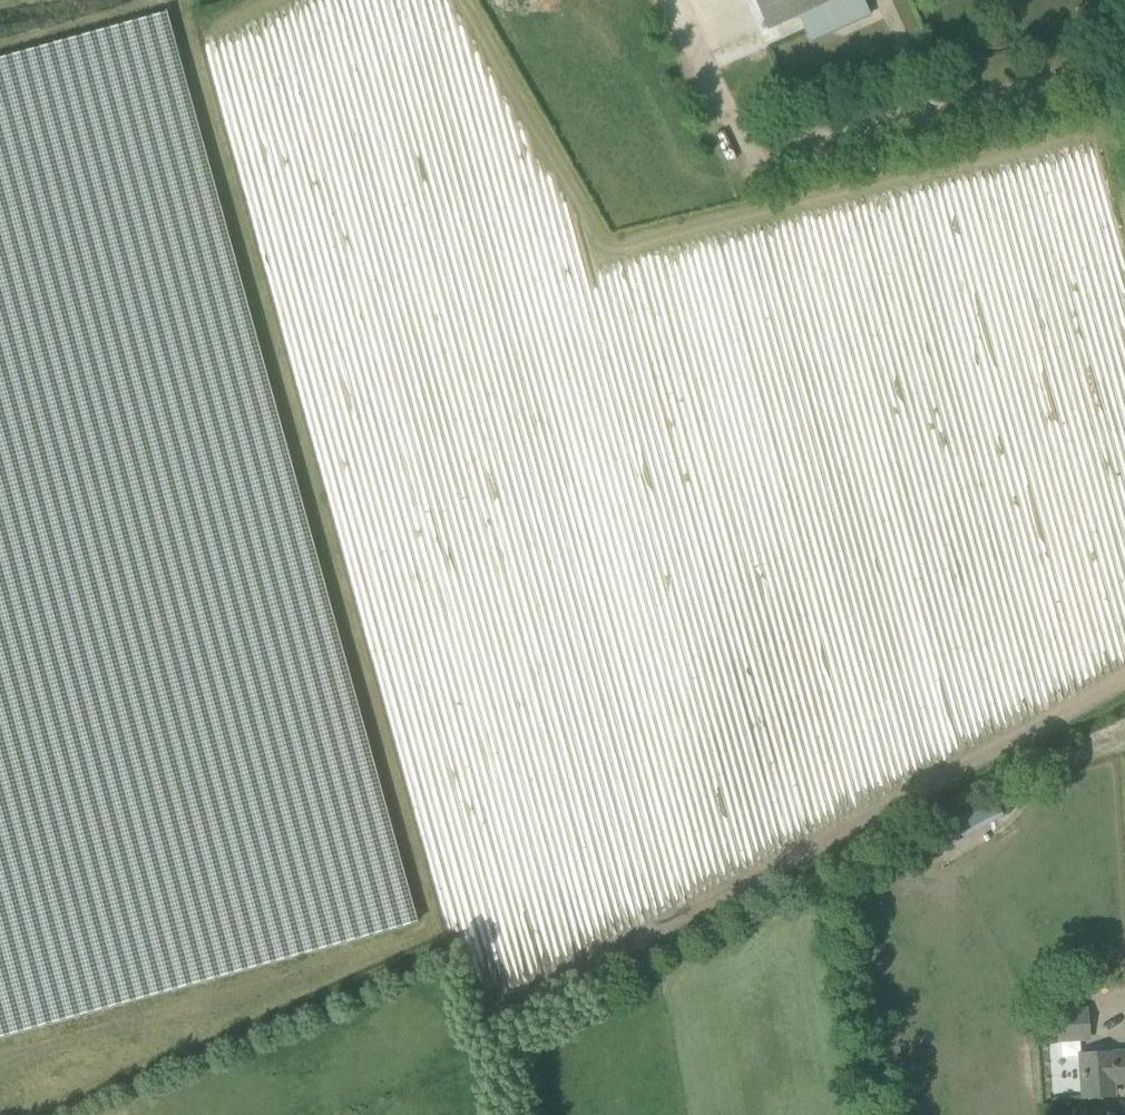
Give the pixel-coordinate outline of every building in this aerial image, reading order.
[(762,33),(798,17),(809,42),(833,32),(840,35),(850,31),(852,23),(870,15),(863,0),(747,0),(762,33)] [(418,925),(168,15),(0,61),(0,1040),(418,925)] [(943,848),(1004,816),(995,799),(934,831),(943,848)] [(1086,1010),(1056,1012),(1059,1041),(1088,1039),(1086,1010)] [(1110,1054),(1110,1053),(1080,1055),(1083,1097),(1113,1095),(1112,1082),(1124,1081),(1124,1053),(1110,1054)]
